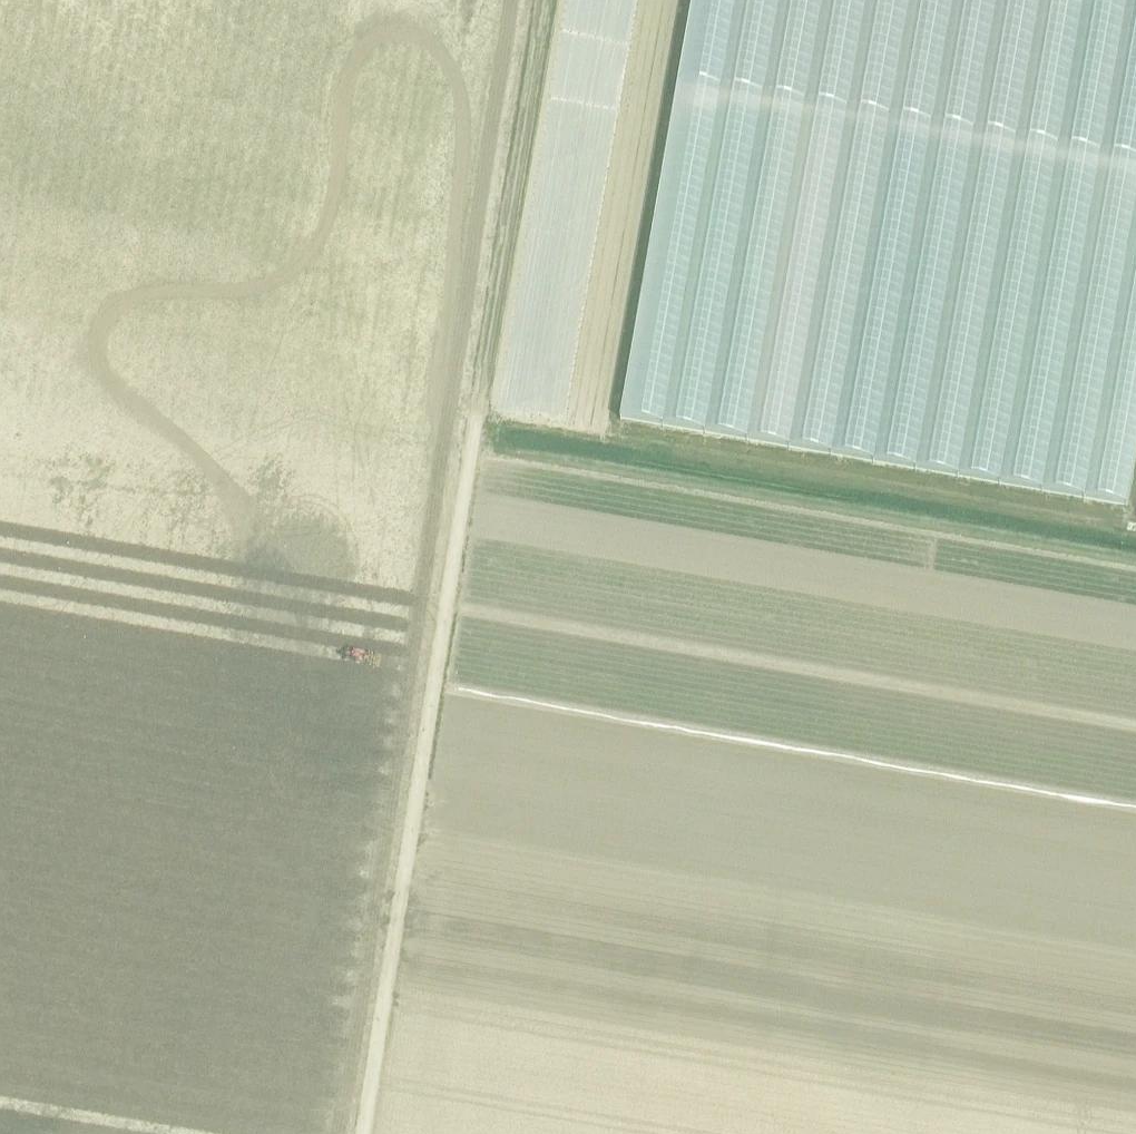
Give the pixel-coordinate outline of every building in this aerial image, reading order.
[(621,418),(1127,505),(1135,454),(1135,0),(693,0),(621,418)]
